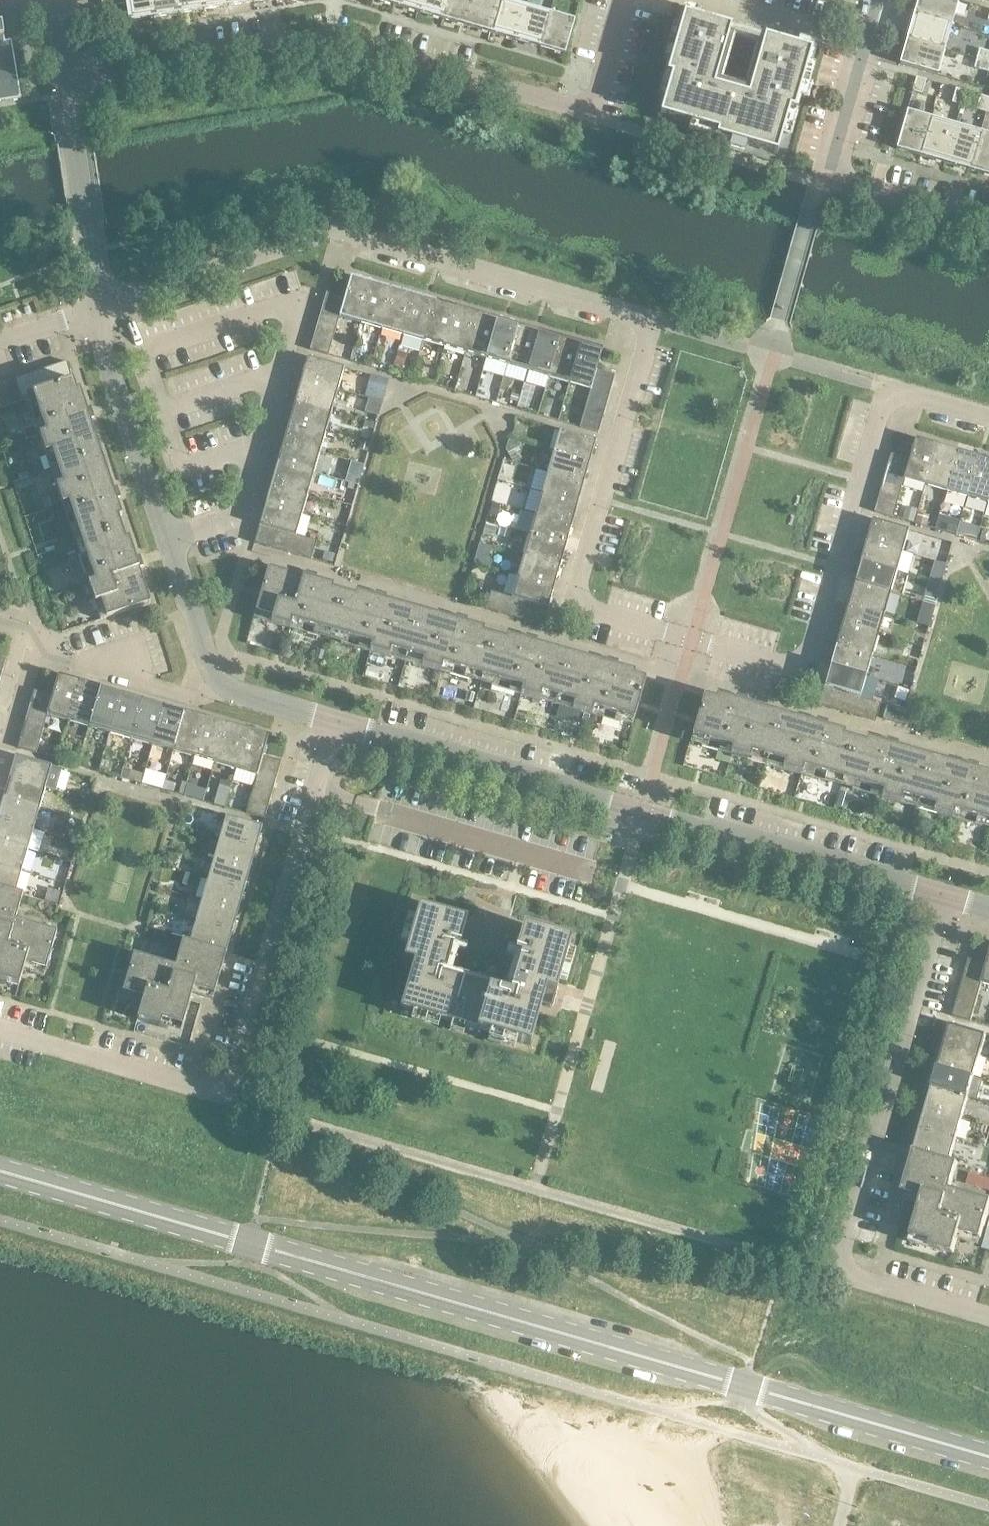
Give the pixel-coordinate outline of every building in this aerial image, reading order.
[(126,0),(102,0),(103,8),(126,5),(126,0)] [(152,0),(126,0),(126,5),(129,22),(155,18),(152,0)] [(177,0),(152,0),(155,18),(180,14),(177,0)] [(203,0),(177,0),(180,14),(205,10),(203,0)] [(229,0),(203,0),(205,10),(229,6),(229,0)] [(395,5),(419,12),(423,0),(396,0),(395,5)] [(419,12),(443,19),(449,0),(423,0),(419,12)] [(443,19),(468,26),(475,0),(449,0),(443,19)] [(468,26),(492,33),(501,0),(475,0),(468,26)] [(506,0),(501,0),(492,33),(516,40),(526,6),(506,0)] [(913,15),(952,26),(959,1),(955,0),(918,0),(913,15)] [(550,13),(526,6),(516,40),(540,47),(550,13)] [(575,20),(550,13),(540,47),(565,54),(575,20)] [(764,37),(764,40),(758,38),(759,36),(737,29),(736,32),(730,30),(731,28),(684,14),(667,75),(671,76),(660,116),(717,132),(716,137),(777,154),(790,110),(794,111),(812,51),(764,37)] [(952,26),(913,15),(906,40),(944,50),(952,26)] [(0,22),(0,101),(21,98),(12,40),(5,41),(2,21),(0,22)] [(944,50),(906,40),(899,64),(937,75),(944,50)] [(977,59),(988,63),(988,52),(980,49),(977,59)] [(977,59),(974,69),(988,73),(988,70),(988,63),(977,59)] [(926,80),(916,77),(912,92),(922,94),(926,80)] [(966,91),(956,88),(952,102),(962,105),(966,91)] [(981,95),(977,109),(986,112),(988,103),(988,97),(981,95)] [(896,150),(920,157),(931,118),(907,111),(896,150)] [(956,125),(931,118),(920,157),(945,163),(956,125)] [(980,132),(956,125),(945,163),(969,170),(980,132)] [(980,132),(969,170),(988,176),(988,135),(980,132)] [(365,280),(351,276),(345,297),(343,305),(341,312),(339,317),(361,323),(372,285),(364,282),(365,280)] [(380,287),(372,285),(361,323),(382,329),(393,289),(381,285),(380,287)] [(406,292),(393,289),(382,329),(403,335),(414,296),(406,294),(406,292)] [(345,297),(327,292),(324,300),(343,305),(345,297)] [(422,299),(414,296),(403,335),(423,341),(435,301),(422,297),(422,299)] [(343,305),(324,300),(322,307),(341,312),(343,305)] [(448,304),(435,301),(423,341),(444,347),(455,308),(447,306),(448,304)] [(341,312),(322,307),(320,314),(339,319),(339,317),(341,312)] [(463,311),(455,308),(444,347),(465,353),(477,313),(464,309),(463,311)] [(490,316),(477,313),(465,353),(486,359),(497,321),(489,318),(490,316)] [(339,319),(320,314),(318,321),(337,326),(339,319)] [(337,326),(318,321),(316,328),(335,334),(337,326)] [(505,323),(497,321),(486,359),(507,365),(519,325),(506,321),(505,323)] [(532,328),(519,325),(507,365),(528,371),(539,333),(531,330),(532,328)] [(335,334),(316,328),(314,335),(333,341),(335,334)] [(547,335),(539,333),(528,371),(549,377),(560,336),(547,333),(547,335)] [(333,341),(314,335),(312,343),(331,348),(333,341)] [(573,340),(560,336),(549,377),(569,383),(580,344),(572,342),(573,340)] [(331,348),(312,343),(310,350),(329,355),(331,348)] [(588,347),(580,344),(569,383),(591,389),(592,384),(595,377),(597,370),(603,349),(589,345),(588,347)] [(399,351),(395,365),(404,367),(407,354),(399,351)] [(308,357),(304,371),(306,372),(304,380),(338,390),(344,368),(308,357)] [(73,380),(67,362),(15,379),(22,398),(33,395),(33,393),(73,380)] [(615,375),(597,370),(595,377),(613,382),(615,375)] [(613,382),(595,377),(592,384),(611,390),(613,382)] [(23,401),(22,398),(15,379),(4,382),(12,405),(23,401)] [(79,396),(73,380),(33,393),(33,395),(36,404),(30,406),(52,471),(101,454),(82,395),(79,396)] [(338,390),(304,380),(301,388),(299,388),(296,400),(332,410),(338,390)] [(4,382),(0,384),(0,408),(0,409),(12,405),(4,382)] [(611,390),(592,384),(591,389),(590,391),(609,397),(611,390)] [(609,397),(590,391),(588,399),(607,404),(609,397)] [(513,394),(511,401),(518,403),(520,396),(513,394)] [(607,404),(588,399),(586,406),(605,411),(607,404)] [(332,410),(296,400),(292,413),(294,413),(292,421),(326,431),(332,410)] [(605,411),(586,406),(584,413),(603,418),(605,411)] [(603,418),(584,413),(582,420),(601,425),(603,418)] [(601,425),(582,420),(580,427),(599,433),(601,425)] [(326,431),(292,421),(289,430),(287,429),(284,442),(320,452),(326,431)] [(365,421),(364,426),(373,429),(375,423),(365,421)] [(596,440),(560,430),(554,452),(588,462),(591,453),(593,454),(596,440)] [(929,442),(915,438),(909,459),(907,467),(905,474),(904,479),(925,485),(936,447),(928,444),(929,442)] [(510,440),(507,451),(509,454),(522,447),(523,444),(510,440)] [(320,452),(284,442),(280,454),(282,455),(280,463),(314,473),(320,452)] [(361,442),(359,450),(367,452),(369,444),(361,442)] [(944,449),(936,447),(925,485),(946,491),(958,451),(945,447),(944,449)] [(970,454),(958,451),(946,491),(967,497),(978,458),(970,456),(970,454)] [(588,462),(554,452),(548,472),(584,483),(588,470),(586,470),(588,462)] [(121,512),(101,454),(52,471),(72,534),(78,532),(82,542),(122,529),(117,513),(121,512)] [(909,459),(891,454),(889,462),(907,467),(909,459)] [(978,458),(967,497),(987,503),(988,497),(988,460),(986,459),(986,461),(978,458)] [(907,467),(889,462),(887,469),(905,474),(907,467)] [(314,473),(280,463),(277,471),(275,471),(272,483),(308,494),(314,473)] [(355,464),(353,471),(361,474),(363,466),(355,464)] [(905,474),(887,469),(885,476),(903,481),(904,479),(905,474)] [(584,483),(548,472),(542,493),(576,503),(579,495),(581,495),(584,483)] [(903,481),(885,476),(882,483),(901,488),(903,481)] [(308,494),(272,483),(268,496),(270,496),(268,504),(302,514),(308,494)] [(901,488),(882,483),(880,490),(899,496),(901,488)] [(899,496),(880,490),(878,497),(897,503),(899,496)] [(576,503),(542,493),(536,514),(572,524),(576,512),(574,511),(576,503)] [(55,496),(43,500),(45,508),(57,504),(55,496)] [(897,503),(878,497),(876,504),(895,510),(897,503)] [(492,502),(489,515),(496,517),(500,504),(492,502)] [(302,514),(268,504),(265,513),(263,512),(260,526),(266,528),(273,529),(279,531),(285,533),(291,535),(296,536),(302,514)] [(895,510),(876,504),(874,512),(893,517),(895,510)] [(906,507),(903,519),(914,523),(918,510),(906,507)] [(919,511),(916,523),(927,526),(930,515),(919,511)] [(572,524),(536,514),(530,535),(564,545),(567,536),(569,537),(572,524)] [(940,515),(936,529),(955,535),(959,520),(940,515)] [(872,520),(868,533),(870,534),(868,542),(902,552),(908,530),(872,520)] [(486,523),(483,536),(494,539),(498,526),(486,523)] [(266,528),(260,526),(255,543),(261,545),(266,528)] [(959,527),(957,535),(976,540),(978,533),(959,527)] [(273,529),(266,528),(261,545),(268,547),(273,529)] [(128,545),(122,529),(82,542),(85,553),(79,555),(101,620),(151,603),(131,544),(128,545)] [(279,531),(273,529),(268,547),(274,549),(279,531)] [(285,533),(279,531),(274,549),(280,550),(285,533)] [(980,539),(988,542),(988,534),(982,532),(980,539)] [(291,535),(285,533),(280,550),(286,552),(291,535)] [(296,536),(291,535),(286,552),(292,554),(297,536),(296,536)] [(564,545),(530,535),(524,555),(560,566),(564,553),(562,553),(564,545)] [(304,538),(297,536),(292,554),(299,556),(304,538)] [(310,540),(304,538),(299,556),(305,557),(310,540)] [(317,541),(310,540),(305,557),(312,559),(317,541)] [(902,552),(868,542),(865,550),(863,550),(860,562),(896,573),(902,552)] [(480,544),(475,563),(491,568),(493,561),(489,560),(493,547),(480,544)] [(326,552),(323,560),(333,563),(336,554),(326,552)] [(560,566),(524,555),(518,576),(552,586),(555,578),(557,578),(560,566)] [(908,576),(896,573),(860,562),(856,575),(858,575),(856,583),(890,593),(902,597),(908,576)] [(934,562),(932,570),(943,573),(945,565),(934,562)] [(328,585),(268,568),(254,618),(319,637),(321,631),(332,634),(344,593),(327,588),(328,585)] [(552,586),(518,576),(512,598),(517,599),(523,601),(529,603),(535,605),(542,607),(548,608),(552,595),(550,594),(552,586)] [(890,593),(856,583),(853,592),(851,591),(848,604),(884,614),(890,593)] [(498,594),(491,592),(486,609),(493,611),(498,594)] [(360,598),(344,593),(332,634),(343,637),(341,643),(405,662),(420,611),(361,594),(360,598)] [(504,596),(498,594),(493,611),(499,613),(504,596)] [(511,597),(504,596),(499,613),(506,615),(511,597)] [(517,599),(512,598),(511,597),(506,615),(512,617),(517,599)] [(523,601),(517,599),(512,617),(518,618),(523,601)] [(529,603),(523,601),(518,618),(524,620),(529,603)] [(535,605),(529,603),(524,620),(530,622),(535,605)] [(884,614),(848,604),(844,616),(846,617),(844,625),(878,635),(884,614)] [(542,607),(535,605),(530,622),(537,624),(542,607)] [(548,608),(542,607),(537,624),(543,626),(548,608)] [(479,628),(420,611),(405,662),(470,680),(472,674),(483,677),(494,636),(478,631),(479,628)] [(878,635),(844,625),(841,633),(840,633),(836,645),(872,656),(878,635)] [(511,641),(494,636),(483,677),(493,680),(492,686),(556,705),(571,654),(512,637),(511,641)] [(872,656),(836,645),(832,658),(834,658),(832,666),(866,676),(872,656)] [(317,651),(314,660),(321,661),(324,653),(317,651)] [(630,671),(571,654),(556,705),(621,723),(622,717),(634,720),(646,679),(629,675),(630,671)] [(366,666),(364,676),(376,680),(379,670),(366,666)] [(866,676),(832,666),(830,675),(828,674),(824,688),(830,689),(837,691),(843,693),(849,695),(855,697),(860,698),(866,676)] [(73,678),(59,674),(53,695),(51,703),(49,710),(47,715),(69,721),(80,683),(72,680),(73,678)] [(88,685),(80,683),(69,721),(90,727),(101,687),(88,683),(88,685)] [(114,690),(101,687),(90,727),(110,733),(122,694),(114,692),(114,690)] [(830,689),(824,688),(819,705),(825,707),(830,689)] [(837,691),(830,689),(825,707),(832,709),(837,691)] [(53,695),(34,690),(32,698),(51,703),(53,695)] [(843,693),(837,691),(832,709),(838,711),(843,693)] [(468,692),(466,701),(472,703),(475,694),(468,692)] [(849,695),(843,693),(838,711),(844,712),(849,695)] [(129,697),(122,694),(110,733),(132,739),(143,699),(130,695),(129,697)] [(855,697),(849,695),(844,712),(850,714),(855,697)] [(720,701),(703,696),(692,737),(703,740),(701,746),(766,765),(780,714),(721,697),(720,701)] [(860,698),(855,697),(850,714),(856,716),(861,698),(860,698)] [(51,703),(32,698),(30,705),(49,710),(51,703)] [(868,700),(861,698),(856,716),(863,718),(868,700)] [(156,702),(143,699),(132,739),(153,745),(164,707),(156,704),(156,702)] [(874,702),(868,700),(863,718),(869,719),(874,702)] [(881,704),(874,702),(869,719),(876,721),(881,704)] [(49,710),(30,705),(28,712),(47,717),(47,715),(49,710)] [(887,705),(883,719),(907,726),(911,712),(887,705)] [(172,709),(164,707),(153,745),(173,751),(185,711),(172,707),(172,709)] [(198,714),(185,711),(173,751),(194,757),(205,718),(197,716),(198,714)] [(47,717),(28,712),(26,719),(45,724),(47,717)] [(839,731),(780,714),(766,765),(830,783),(832,777),(843,780),(855,739),(838,735),(839,731)] [(213,721),(205,718),(194,757),(215,763),(227,722),(214,719),(213,721)] [(45,724),(26,719),(24,726),(43,732),(45,724)] [(239,726),(227,722),(215,763),(236,769),(247,730),(239,728),(239,726)] [(43,732),(24,726),(22,733),(41,739),(43,732)] [(255,733),(247,730),(236,769),(257,775),(259,770),(261,763),(263,756),(269,735),(255,731),(255,733)] [(41,739),(22,733),(20,741),(39,746),(41,739)] [(871,744),(855,739),(843,780),(854,783),(852,790),(916,808),(931,758),(872,741),(871,744)] [(39,746),(20,741),(18,748),(37,753),(39,746)] [(63,769),(18,756),(15,765),(13,765),(9,777),(46,788),(56,791),(63,769)] [(281,761),(263,756),(261,763),(279,769),(281,761)] [(931,758),(916,808),(981,827),(983,820),(988,822),(988,778),(988,777),(988,774),(931,758)] [(104,759),(100,771),(107,773),(110,761),(104,759)] [(279,769),(261,763),(259,770),(277,776),(279,769)] [(125,765),(121,777),(130,779),(133,768),(125,765)] [(277,776),(259,770),(257,775),(257,777),(275,783),(277,776)] [(46,788),(9,777),(6,790),(8,790),(5,799),(40,809),(46,788)] [(275,783),(257,777),(255,785),(273,790),(275,783)] [(177,779),(173,792),(183,794),(186,782),(177,779)] [(187,783),(184,795),(193,797),(196,786),(187,783)] [(273,790),(255,785),(253,792),(271,797),(273,790)] [(841,791),(837,805),(847,808),(851,794),(841,791)] [(217,792),(213,803),(224,806),(227,795),(217,792)] [(271,797),(253,792),(250,799),(269,804),(271,797)] [(5,799),(3,807),(1,806),(0,810),(0,820),(34,829),(40,809),(5,799)] [(269,804),(250,799),(248,806),(267,811),(269,804)] [(267,811),(248,806),(246,813),(265,819),(267,811)] [(261,826),(226,816),(220,838),(256,848),(260,836),(258,835),(261,826)] [(0,820),(0,842),(28,850),(34,829),(0,820)] [(256,848),(220,838),(214,859),(248,868),(251,860),(253,861),(256,848)] [(0,842),(0,865),(22,871),(28,850),(0,842)] [(248,868),(214,859),(208,879),(244,890),(248,877),(246,877),(248,868)] [(0,865),(0,980),(20,986),(26,964),(46,970),(57,932),(16,920),(23,894),(16,892),(22,871),(0,865)] [(244,890),(208,879),(202,900),(237,910),(239,902),(241,902),(244,890)] [(237,910),(202,900),(196,921),(233,931),(236,919),(234,918),(237,910)] [(414,960),(400,1008),(530,1045),(541,1005),(551,1008),(571,939),(523,925),(505,986),(452,971),(468,918),(419,904),(404,957),(414,960)] [(233,931),(196,921),(190,942),(183,939),(180,950),(175,966),(134,954),(123,992),(144,998),(138,1020),(160,1026),(162,1021),(183,1027),(192,995),(207,999),(209,992),(215,994),(227,951),(225,950),(227,943),(229,944),(233,931)] [(171,936),(168,947),(180,950),(183,939),(171,936)] [(988,964),(969,959),(967,966),(985,971),(988,964)] [(985,971),(967,966),(965,973),(983,978),(985,971)] [(983,978),(965,973),(963,980),(981,985),(982,983),(983,978)] [(981,985),(963,980),(961,987),(979,993),(981,985)] [(979,993),(961,987),(959,995),(977,1000),(979,993)] [(977,1000),(959,995),(957,1002),(975,1007),(977,1000)] [(975,1007),(957,1002),(955,1009),(973,1014),(975,1007)] [(973,1014),(955,1009),(953,1016),(971,1022),(973,1014)] [(987,1034),(952,1024),(950,1034),(948,1033),(944,1046),(981,1056),(987,1034)] [(981,1056),(944,1046),(941,1058),(943,1059),(940,1067),(975,1077),(981,1056)] [(975,1077),(940,1067),(938,1075),(936,1075),(932,1087),(969,1098),(975,1077)] [(969,1098),(932,1087),(929,1100),(931,1100),(928,1108),(963,1118),(969,1098)] [(963,1118),(928,1108),(926,1117),(924,1116),(920,1129),(957,1139),(963,1118)] [(920,1129),(917,1141),(919,1142),(917,1149),(915,1148),(902,1191),(907,1193),(905,1200),(921,1204),(912,1236),(933,1242),(931,1247),(954,1254),(960,1232),(981,1238),(988,1211),(988,1199),(950,1188),(958,1162),(951,1160),(957,1139),(920,1129)]
